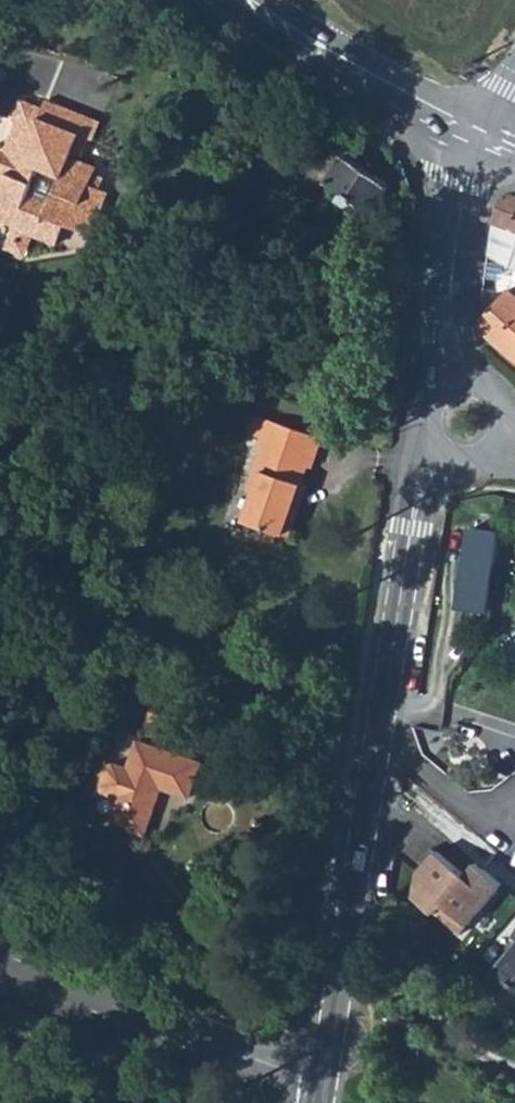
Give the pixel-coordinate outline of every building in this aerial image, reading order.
[(3,154),(12,157),(0,187),(0,215),(17,222),(14,227),(36,235),(57,244),(64,225),(88,234),(104,191),(90,185),(96,170),(70,159),(61,155),(69,132),(78,135),(85,118),(44,101),(41,110),(39,109),(37,109),(35,109),(31,109),(28,109),(25,109),(22,111),(18,113),(16,115),(13,118),(11,121),(10,123),(14,125),(3,154)] [(95,122),(85,118),(78,135),(69,132),(61,155),(70,159),(72,153),(81,156),(95,122)] [(12,157),(3,154),(0,153),(0,187),(12,157)] [(348,155),(329,181),(343,191),(336,200),(354,214),(363,205),(373,212),(391,186),(348,155)] [(487,258),(514,270),(514,195),(511,196),(502,202),(496,208),(493,216),(490,233),(487,258)] [(14,227),(17,222),(0,215),(0,221),(14,227)] [(14,227),(6,250),(27,258),(36,235),(14,227)] [(480,319),(481,332),(514,361),(514,298),(506,290),(487,311),(480,319)] [(322,437),(268,419),(257,449),(261,451),(248,490),(255,492),(245,522),(268,530),(279,533),(289,537),(299,506),(294,504),(302,484),(307,467),(312,468),(322,437)] [(302,484),(294,504),(299,506),(306,486),(302,484)] [(500,530),(473,526),(460,606),(487,610),(500,530)] [(264,543),(274,546),(279,533),(268,530),(264,543)] [(153,713),(143,743),(173,753),(179,736),(180,730),(172,721),(162,716),(153,713)] [(119,799),(110,823),(145,834),(158,798),(153,795),(156,786),(189,798),(201,762),(173,753),(143,743),(139,741),(130,767),(116,763),(107,765),(100,786),(104,794),(119,799)] [(431,843),(419,858),(423,861),(418,868),(414,892),(434,909),(465,872),(431,843)] [(465,872),(434,909),(459,931),(501,882),(476,860),(465,872)] [(497,970),(514,985),(514,948),(497,970)]
